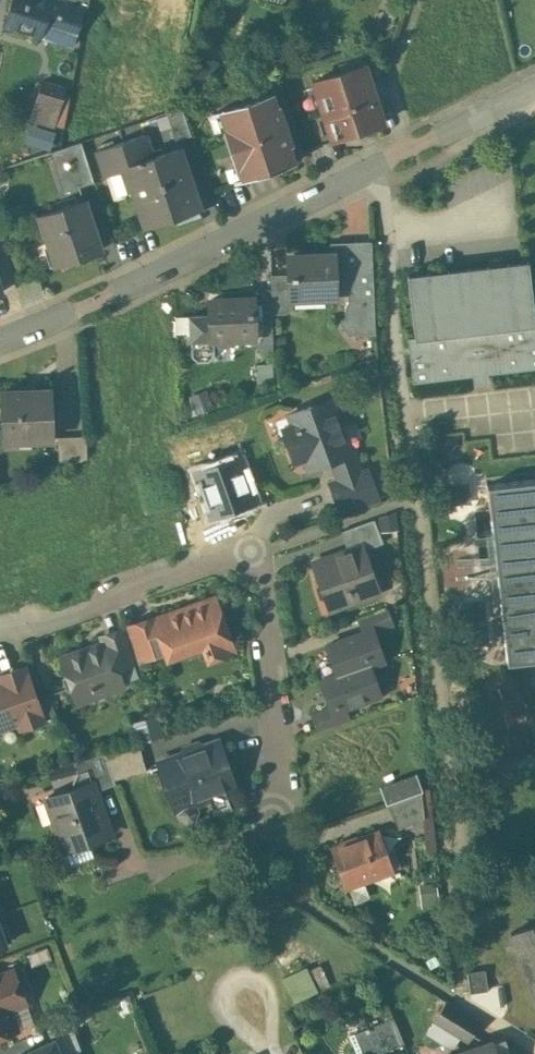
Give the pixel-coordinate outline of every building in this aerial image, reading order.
[(60,0),(12,0),(4,24),(70,45),(82,8),(82,7),(61,0),(60,0)] [(61,0),(82,7),(82,8),(86,9),(88,0),(61,0)] [(364,64),(312,81),(331,139),(382,122),(364,64)] [(65,88),(41,81),(36,100),(59,107),(65,88)] [(272,92),(223,109),(229,128),(223,130),(235,167),(241,165),(245,178),(294,162),(289,145),(292,144),(279,105),(276,105),(272,92)] [(181,108),(166,114),(177,148),(178,148),(176,140),(190,135),(181,108)] [(144,134),(96,150),(104,174),(125,167),(125,166),(151,157),(144,134)] [(80,141),(49,151),(62,191),(93,181),(80,141)] [(151,157),(125,166),(125,167),(144,225),(198,207),(179,148),(178,148),(177,148),(151,157)] [(83,200),(39,214),(55,264),(100,250),(83,200)] [(330,255),(289,257),(290,274),(291,296),(292,296),(327,295),(327,289),(347,288),(372,287),(371,241),(353,241),(353,262),(331,263),(330,255)] [(407,275),(414,337),(407,338),(412,382),(534,365),(534,321),(534,320),(527,260),(407,275)] [(290,274),(270,274),(270,280),(270,288),(271,313),(283,313),(290,310),(292,303),(292,296),(291,296),(290,274)] [(372,287),(347,288),(347,293),(347,294),(347,301),(345,305),(344,309),(344,313),(344,317),(338,322),(349,336),(355,331),(359,333),(364,334),(374,333),(372,287)] [(270,288),(250,289),(250,298),(252,298),(253,323),(271,322),(271,313),(270,288)] [(327,296),(297,298),(297,305),(327,304),(327,296)] [(250,298),(209,300),(209,314),(209,315),(189,316),(190,339),(212,338),(253,337),(253,323),(252,298),(250,298)] [(212,338),(190,339),(190,355),(196,361),(207,360),(213,354),(212,338)] [(0,392),(0,409),(1,436),(31,434),(31,438),(52,437),(50,390),(0,392)] [(329,399),(288,414),(294,429),(283,433),(293,460),(304,457),(308,468),(329,461),(349,454),(348,453),(329,399)] [(85,435),(57,436),(58,468),(86,458),(85,435)] [(349,454),(329,461),(337,481),(360,473),(352,451),(348,453),(349,454)] [(192,471),(208,519),(256,503),(240,455),(192,471)] [(337,481),(330,484),(339,509),(376,496),(367,471),(360,473),(337,481)] [(487,487),(507,662),(534,658),(534,481),(487,487)] [(373,519),(339,531),(346,547),(358,543),(360,550),(382,543),(373,519)] [(346,547),(339,550),(341,553),(315,562),(329,600),(349,593),(352,599),(375,591),(360,550),(358,543),(346,547)] [(204,604),(156,621),(162,639),(179,633),(185,650),(201,645),(203,652),(213,656),(225,652),(230,643),(213,598),(204,601),(204,604)] [(385,608),(358,618),(363,631),(364,634),(372,631),(391,624),(385,608)] [(155,619),(126,629),(137,659),(161,651),(164,643),(156,621),(155,619)] [(126,629),(100,637),(102,642),(111,668),(135,660),(141,678),(143,677),(137,659),(126,629)] [(363,631),(326,644),(336,674),(337,676),(369,664),(383,659),(372,631),(364,634),(363,631)] [(102,642),(60,657),(65,671),(61,678),(65,688),(72,692),(86,687),(91,689),(94,695),(141,678),(135,660),(111,668),(102,642)] [(369,664),(337,676),(336,674),(320,680),(329,707),(331,710),(343,706),(379,693),(369,664)] [(0,674),(0,725),(17,719),(19,727),(42,720),(23,666),(0,674)] [(329,707),(312,714),(317,730),(348,719),(343,706),(331,710),(329,707)] [(159,712),(135,719),(141,739),(165,732),(159,712)] [(198,742),(182,748),(178,756),(159,763),(158,761),(157,761),(175,811),(177,810),(174,804),(204,793),(212,797),(229,791),(233,783),(217,739),(216,740),(217,742),(206,746),(198,742)] [(137,743),(103,752),(113,779),(145,770),(137,743)] [(103,752),(72,761),(81,785),(91,782),(94,790),(114,783),(113,779),(103,752)] [(81,785),(46,798),(64,849),(109,833),(106,824),(104,825),(100,815),(99,816),(97,811),(99,808),(94,796),(96,795),(94,790),(91,782),(81,785)] [(420,790),(387,802),(397,828),(424,817),(420,790)] [(378,830),(330,848),(338,869),(353,863),(359,881),(392,869),(378,830)] [(509,932),(534,991),(534,921),(509,932)] [(305,967),(282,977),(293,1002),(317,991),(305,967)] [(12,1020),(7,1007),(24,1001),(11,969),(0,973),(0,1024),(12,1020)] [(484,969),(466,971),(469,991),(487,989),(484,969)] [(479,1021),(445,1000),(437,1013),(471,1035),(479,1021)] [(393,1017),(367,1028),(377,1053),(404,1043),(393,1017)] [(492,1041),(496,1053),(509,1053),(504,1037),(492,1041)] [(22,1053),(60,1053),(53,1040),(22,1053)] [(456,1053),(496,1053),(492,1041),(456,1053)]
